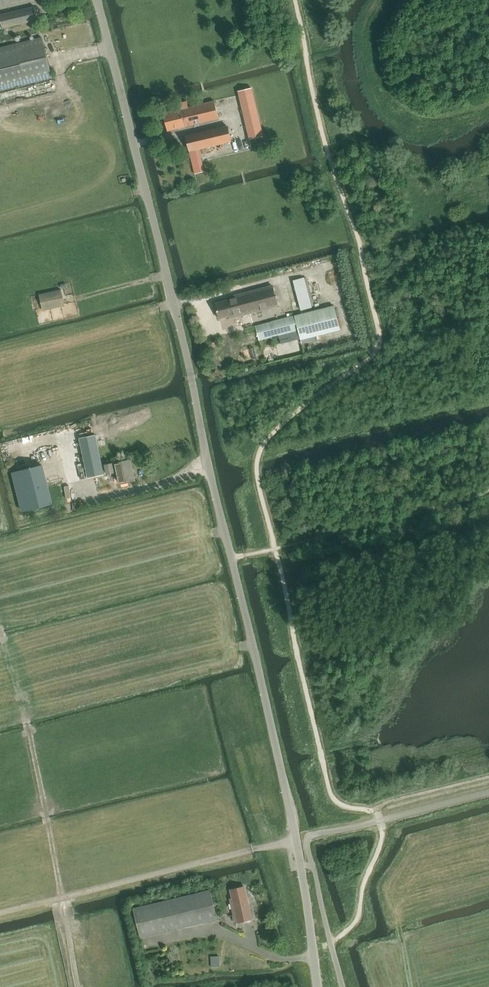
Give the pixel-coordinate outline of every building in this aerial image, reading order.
[(4,28),(5,32),(13,31),(12,27),(38,20),(35,7),(0,15),(0,17),(3,29),(4,28)] [(16,44),(0,48),(0,91),(52,78),(42,38),(16,44)] [(252,88),(238,92),(250,139),(263,136),(252,88)] [(164,114),(168,131),(179,129),(180,129),(183,129),(183,128),(219,119),(215,101),(188,108),(186,102),(177,104),(179,110),(164,114)] [(231,141),(228,126),(186,137),(195,174),(204,172),(199,149),(231,141)] [(301,310),(312,308),(304,278),(293,280),(301,310)] [(230,300),(215,303),(220,319),(234,315),(235,317),(278,306),(273,286),(229,297),(230,300)] [(54,291),(41,294),(44,308),(65,304),(61,290),(54,291)] [(299,330),(300,336),(301,340),(340,330),(334,306),(294,316),(256,326),(260,340),(291,332),(299,330)] [(80,438),(88,478),(104,475),(101,462),(96,435),(80,438)] [(106,464),(108,473),(117,472),(119,484),(135,481),(130,460),(115,463),(115,462),(106,464)] [(42,465),(13,472),(23,511),(51,504),(42,465)] [(230,898),(236,923),(252,919),(245,887),(231,890),(233,898),(230,898)] [(141,937),(218,919),(210,890),(134,908),(141,937)] [(219,956),(211,956),(212,967),(220,967),(219,956)]
